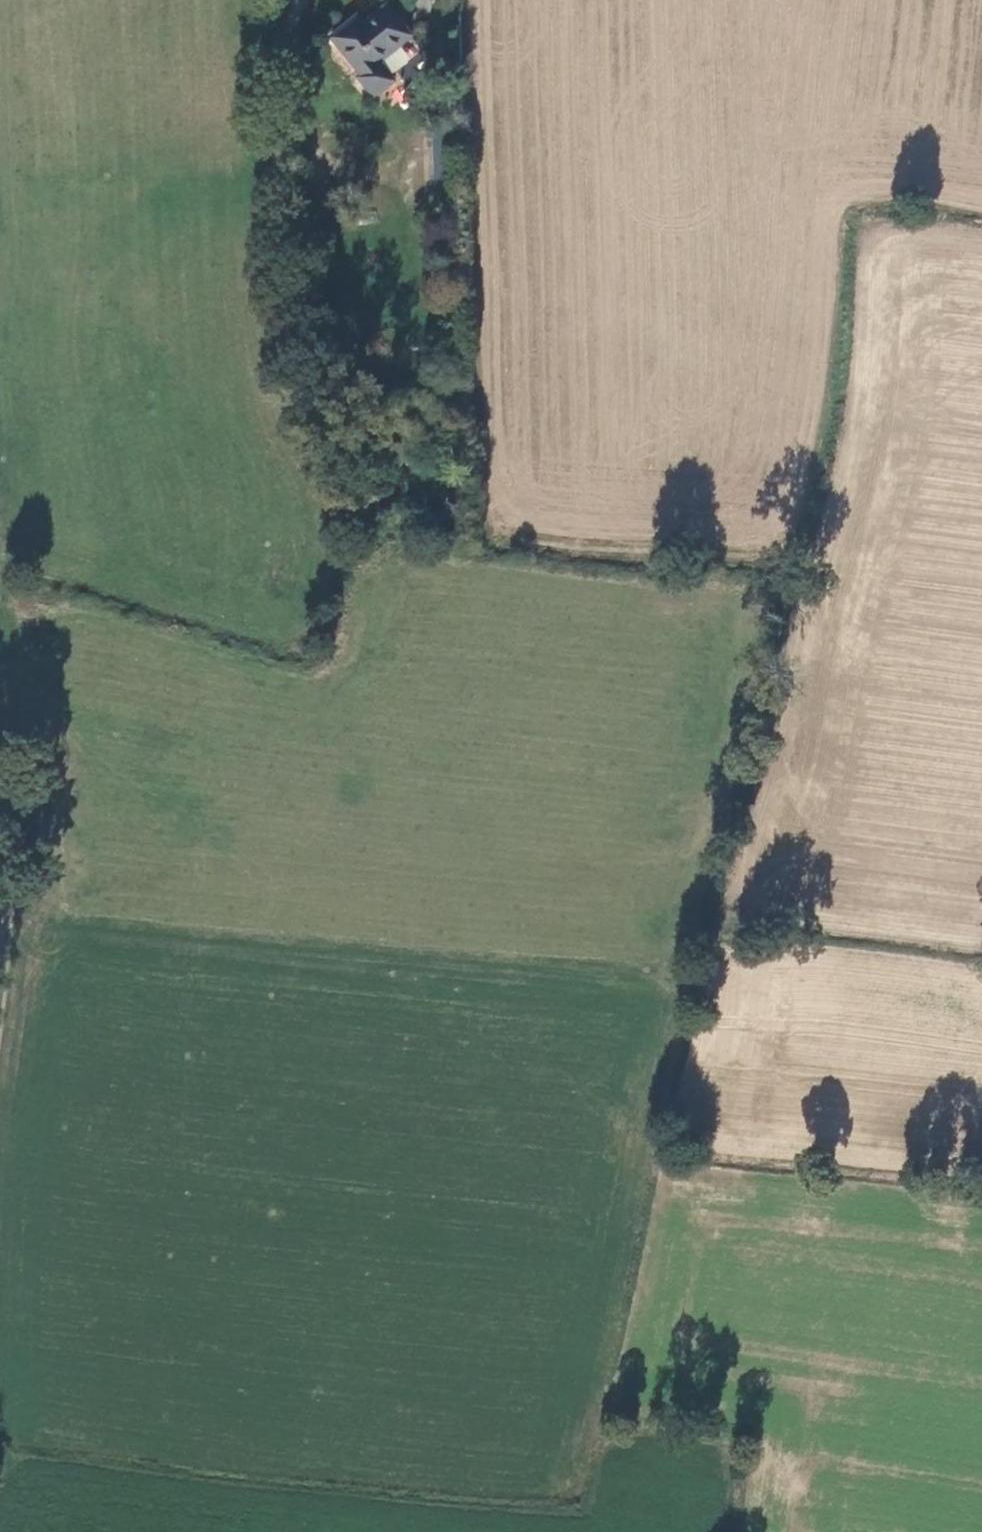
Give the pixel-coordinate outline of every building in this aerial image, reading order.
[(411,39),(387,7),(363,25),(357,18),(330,36),(362,77),(357,81),(372,100),(394,83),(379,64),(411,39)]
